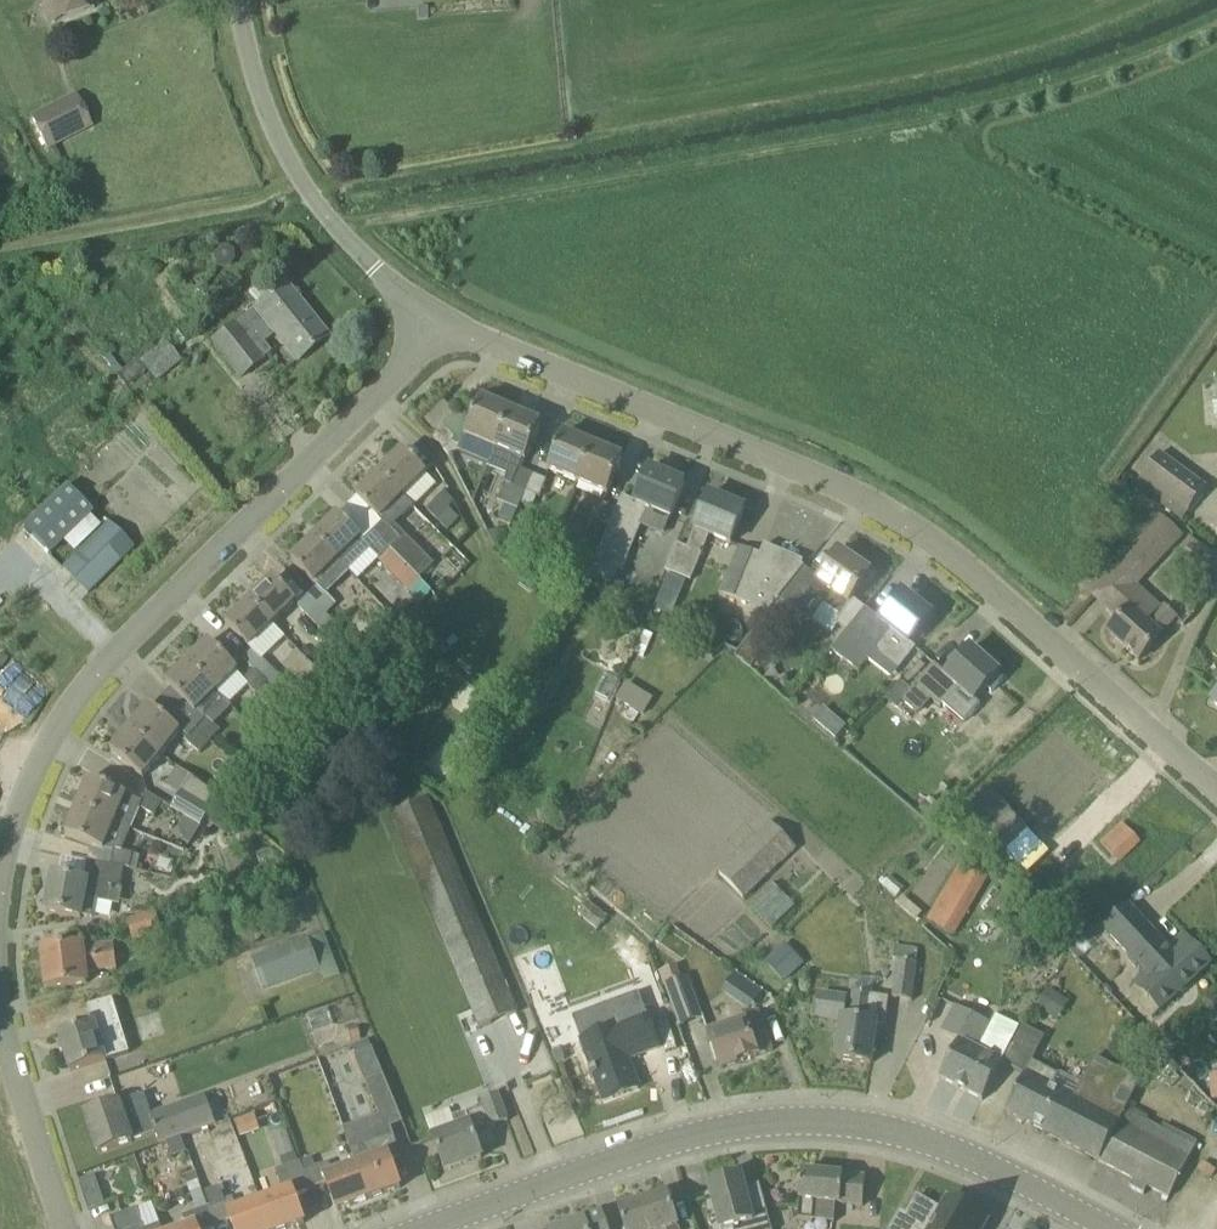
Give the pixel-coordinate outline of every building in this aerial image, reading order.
[(52,23),(94,9),(91,0),(44,0),(52,23)] [(30,121),(48,152),(91,128),(74,97),(30,121)] [(285,285),(213,344),(242,380),(261,365),(259,362),(270,353),(263,345),(275,335),(297,363),(327,338),(285,285)] [(163,343),(138,362),(145,370),(154,382),(179,363),(163,343)] [(109,356),(103,360),(115,376),(121,372),(109,356)] [(433,435),(432,436),(445,450),(455,440),(457,442),(456,445),(491,460),(496,450),(511,412),(482,399),(471,427),(458,413),(452,418),(450,416),(447,419),(446,417),(453,411),(444,402),(422,423),(433,435)] [(499,502),(518,509),(526,491),(532,474),(522,470),(541,424),(511,412),(496,450),(488,467),(507,475),(506,483),(499,502)] [(564,434),(548,470),(578,483),(594,446),(564,434)] [(624,459),(594,446),(578,483),(608,495),(624,459)] [(404,451),(380,474),(414,508),(437,485),(404,451)] [(1181,522),(1206,489),(1160,454),(1135,487),(1181,522)] [(616,510),(609,527),(610,528),(596,561),(619,570),(623,572),(637,536),(648,509),(671,519),(685,485),(649,469),(635,503),(622,497),(616,510)] [(414,508),(380,474),(357,497),(379,520),(385,525),(375,536),(393,552),(405,564),(420,549),(396,525),(414,508)] [(532,474),(526,491),(540,497),(547,480),(532,474)] [(66,487),(23,529),(49,556),(92,514),(66,487)] [(445,493),(428,509),(438,520),(448,531),(460,520),(450,509),(455,504),(445,493)] [(709,495),(695,529),(696,529),(688,548),(676,544),(665,570),(691,581),(710,535),(731,544),(745,509),(709,495)] [(595,522),(609,527),(616,510),(603,504),(595,522)] [(393,552),(375,536),(368,544),(361,538),(339,515),(315,538),(349,572),(357,581),(378,561),(409,593),(421,581),(419,579),(405,564),(393,552)] [(132,549),(107,524),(62,570),(87,595),(132,549)] [(509,529),(488,529),(498,548),(509,529)] [(314,584),(317,587),(326,595),(349,572),(315,538),(292,561),(314,584)] [(773,608),(779,600),(799,576),(805,562),(765,546),(761,556),(742,548),(722,594),(747,604),(769,614),(773,608)] [(586,549),(569,552),(573,573),(590,570),(586,549)] [(865,608),(853,599),(870,574),(839,552),(821,578),(815,587),(799,576),(779,600),(773,608),(786,616),(788,612),(796,617),(799,613),(812,622),(831,635),(838,625),(846,631),(847,630),(865,608)] [(668,575),(654,610),(672,617),(686,582),(668,575)] [(250,602),(273,625),(296,602),(274,579),(250,602)] [(421,581),(409,593),(420,603),(432,591),(421,581)] [(336,604),(326,595),(317,587),(307,597),(309,599),(327,615),(336,604)] [(865,608),(847,630),(831,650),(857,671),(874,650),(899,670),(915,649),(909,645),(932,616),(902,593),(881,621),(865,608)] [(332,620),(327,615),(309,599),(300,609),(323,630),(332,620)] [(273,625),(250,602),(227,625),(249,648),(248,649),(254,655),(257,652),(264,660),(286,639),(273,625)] [(1148,623),(1132,608),(1109,633),(1139,661),(1162,636),(1161,635),(1177,618),(1164,606),(1148,623)] [(333,623),(324,632),(346,654),(355,645),(333,623)] [(752,638),(737,656),(750,667),(765,649),(752,638)] [(237,674),(239,671),(209,642),(188,663),(217,692),(230,705),(249,686),(244,681),(237,674)] [(902,701),(905,704),(916,714),(929,699),(940,709),(944,704),(958,688),(974,703),(999,675),(970,649),(947,676),(934,665),(916,686),(912,691),(902,701)] [(256,670),(262,678),(272,668),(264,660),(257,652),(254,655),(247,662),(256,670)] [(167,684),(196,714),(217,692),(188,663),(167,684)] [(249,686),(257,694),(266,685),(268,683),(262,678),(256,670),(244,681),(249,686)] [(626,683),(616,700),(644,716),(654,699),(626,683)] [(130,729),(162,755),(181,732),(149,706),(130,729)] [(207,719),(196,730),(211,743),(221,732),(207,719)] [(838,719),(827,732),(835,739),(846,727),(838,719)] [(111,752),(143,778),(162,755),(130,729),(111,752)] [(186,742),(200,755),(211,743),(196,730),(186,742)] [(234,762),(221,778),(233,788),(246,772),(234,762)] [(201,826),(219,801),(191,779),(173,809),(201,826)] [(146,795),(142,802),(127,796),(89,780),(77,808),(132,830),(140,809),(154,817),(162,804),(163,801),(148,793),(146,795)] [(430,797),(390,813),(480,1029),(520,1012),(430,797)] [(978,798),(957,819),(998,860),(1019,840),(978,798)] [(222,804),(208,825),(224,836),(239,815),(222,804)] [(66,835),(104,851),(114,853),(111,865),(125,868),(137,871),(140,856),(123,852),(132,830),(77,808),(66,835)] [(770,821),(716,873),(743,901),(796,848),(770,821)] [(1121,823),(1100,843),(1117,862),(1139,842),(1121,823)] [(1041,844),(1020,865),(1029,873),(1050,853),(1041,844)] [(93,918),(97,916),(99,902),(109,904),(112,888),(121,890),(125,868),(111,866),(88,862),(85,882),(54,876),(47,912),(81,919),(81,916),(93,918)] [(961,863),(927,921),(953,936),(988,878),(961,863)] [(588,906),(579,918),(598,932),(607,920),(588,906)] [(1145,973),(1134,982),(1160,1010),(1210,964),(1190,943),(1175,956),(1128,906),(1104,929),(1145,973)] [(159,921),(154,908),(125,917),(130,931),(134,944),(163,934),(159,921)] [(540,941),(528,934),(520,946),(517,950),(529,958),(540,941)] [(309,939),(252,959),(264,991),(320,970),(309,939)] [(785,943),(765,962),(785,983),(804,963),(785,943)] [(84,949),(83,947),(44,952),(48,988),(87,984),(86,973),(117,970),(114,945),(84,949)] [(660,968),(662,974),(681,1026),(701,1019),(681,961),(660,968)] [(916,965),(897,963),(892,1000),(911,1003),(916,965)] [(1049,1017),(1062,997),(1048,989),(1036,1009),(1049,1017)] [(817,1017),(842,1021),(837,1060),(871,1065),(876,1025),(885,1026),(889,999),(872,996),(853,993),(852,1001),(848,1000),(848,996),(820,992),(817,1017)] [(89,1007),(94,1025),(60,1035),(71,1072),(107,1061),(100,1040),(123,1033),(113,1000),(89,1007)] [(942,1033),(959,1041),(940,1078),(983,1101),(1003,1063),(1010,1049),(1020,1029),(993,1015),(989,1024),(955,1007),(942,1033)] [(740,1025),(709,1036),(721,1070),(772,1051),(758,1011),(737,1018),(740,1025)] [(660,1048),(648,1017),(647,1018),(617,1029),(617,1028),(581,1040),(605,1103),(640,1090),(631,1067),(629,1060),(660,1048)] [(1081,1086),(1033,1061),(1010,1049),(1003,1063),(1026,1074),(1006,1113),(1100,1161),(1100,1162),(1134,1180),(1147,1187),(1169,1198),(1198,1143),(1176,1132),(1163,1125),(1161,1129),(1147,1122),(1149,1118),(1128,1107),(1141,1082),(1095,1058),(1081,1086)] [(153,1063),(129,1072),(134,1085),(158,1076),(153,1063)] [(1210,1100),(1216,1100),(1216,1073),(1208,1074),(1210,1100)] [(366,1083),(379,1114),(384,1126),(401,1119),(383,1076),(366,1083)] [(426,1119),(434,1138),(446,1171),(483,1158),(473,1133),(491,1126),(491,1128),(508,1122),(497,1094),(481,1100),(484,1107),(453,1119),(449,1110),(426,1119)] [(119,1104),(109,1107),(86,1115),(99,1154),(134,1142),(157,1133),(161,1144),(216,1125),(205,1096),(150,1117),(146,1118),(139,1100),(120,1107),(119,1104)] [(255,1117),(236,1123),(241,1137),(260,1131),(255,1117)] [(288,1129),(272,1135),(281,1162),(298,1156),(288,1129)] [(393,1134),(351,1149),(357,1165),(369,1200),(401,1188),(391,1161),(401,1158),(393,1134)] [(213,1208),(209,1209),(216,1226),(232,1220),(235,1228),(270,1228),(260,1201),(237,1210),(234,1200),(226,1203),(204,1143),(191,1147),(213,1208)] [(260,1201),(270,1228),(290,1228),(305,1223),(295,1197),(311,1192),(305,1173),(301,1163),(276,1172),(283,1193),(260,1201)] [(330,1164),(305,1173),(311,1192),(328,1185),(338,1211),(369,1200),(357,1165),(333,1174),(330,1164)] [(802,1173),(799,1201),(801,1201),(799,1220),(834,1223),(836,1204),(863,1207),(866,1179),(802,1173)] [(722,1228),(730,1228),(738,1227),(739,1228),(772,1228),(764,1200),(748,1204),(741,1176),(728,1179),(727,1176),(712,1180),(712,1184),(709,1184),(722,1228)] [(198,1213),(184,1218),(187,1228),(186,1228),(208,1228),(216,1226),(209,1209),(208,1210),(198,1181),(187,1185),(198,1213)] [(101,1188),(85,1193),(90,1210),(106,1204),(101,1188)] [(620,1209),(625,1228),(679,1228),(667,1194),(620,1209)] [(988,1223),(948,1200),(942,1211),(917,1197),(906,1216),(901,1213),(892,1228),(984,1228),(988,1223)] [(133,1210),(110,1219),(114,1228),(144,1228),(137,1209),(133,1210)] [(602,1215),(563,1228),(607,1228),(602,1215)]
